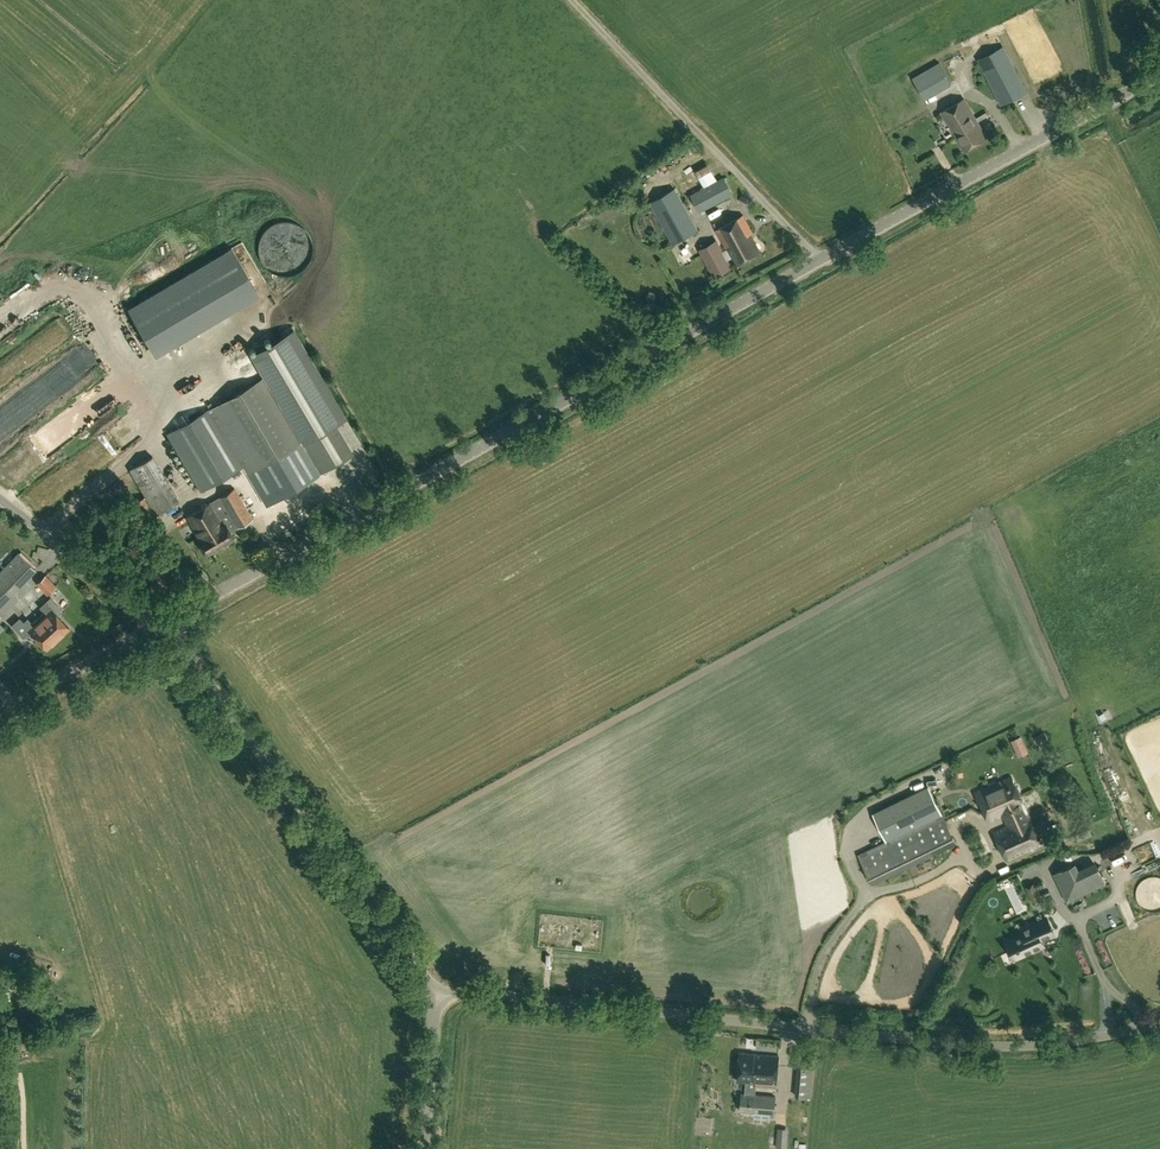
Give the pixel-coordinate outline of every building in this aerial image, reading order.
[(1047,15),(1041,19),(1047,29),(1053,25),(1047,15)] [(978,60),(1001,105),(1027,92),(1003,47),(978,60)] [(924,99),(951,84),(939,63),(912,78),(924,99)] [(1048,63),(1037,68),(1042,79),(1053,74),(1048,63)] [(988,138),(980,125),(965,99),(942,113),(965,151),(988,138)] [(657,167),(661,175),(672,169),(667,161),(657,167)] [(724,177),(718,181),(709,164),(677,181),(685,197),(692,193),(701,210),(732,193),(724,177)] [(932,182),(939,179),(931,164),(924,168),(932,182)] [(698,231),(675,189),(650,203),(673,245),(698,231)] [(728,248),(737,265),(760,253),(751,236),(753,235),(743,216),(716,231),(726,249),(728,248)] [(731,267),(716,240),(701,248),(716,276),(731,267)] [(231,248),(129,309),(153,349),(256,289),(231,248)] [(257,305),(265,302),(262,293),(254,296),(257,305)] [(199,331),(213,357),(226,350),(212,324),(199,331)] [(249,475),(304,443),(316,464),(321,473),(353,454),(347,445),(335,424),(347,417),(294,329),(278,338),(275,333),(272,335),(275,341),(264,347),(261,341),(258,343),(261,349),(251,355),(264,378),(167,434),(201,491),(244,466),(249,475)] [(181,372),(185,369),(178,359),(174,362),(181,372)] [(159,378),(169,372),(164,364),(154,370),(159,378)] [(8,386),(0,372),(0,391),(8,386)] [(112,448),(88,464),(92,471),(116,455),(112,448)] [(157,514),(179,501),(152,456),(129,469),(145,497),(132,504),(147,529),(161,521),(157,514)] [(41,489),(57,473),(50,466),(34,482),(41,489)] [(252,519),(234,488),(212,501),(230,532),(252,519)] [(60,507),(66,494),(56,489),(50,502),(60,507)] [(234,538),(230,532),(212,501),(186,517),(200,541),(199,542),(206,555),(234,538)] [(159,551),(172,545),(166,533),(153,540),(159,551)] [(35,571),(18,555),(0,574),(0,608),(35,571)] [(36,584),(47,596),(57,586),(46,575),(36,584)] [(45,611),(38,617),(58,638),(69,628),(53,610),(54,609),(47,601),(40,607),(45,611)] [(58,638),(38,617),(32,623),(28,618),(24,622),(20,618),(12,625),(23,637),(30,631),(46,649),(58,638)] [(1024,733),(1015,737),(1022,755),(1032,751),(1024,733)] [(1042,844),(1010,777),(975,795),(988,822),(1001,816),(1003,819),(1004,818),(1008,826),(993,833),(1007,861),(1042,844)] [(886,840),(942,813),(929,786),(873,813),(886,840)] [(873,883),(956,843),(943,815),(859,855),(873,883)] [(1156,848),(1151,842),(1140,850),(1143,855),(1147,852),(1155,862),(1159,858),(1159,857),(1154,849),(1156,848)] [(1070,865),(1054,873),(1068,900),(1107,881),(1099,865),(1082,874),(1073,871),(1070,865)] [(994,903),(1002,902),(1001,891),(992,892),(994,903)] [(1011,926),(1037,912),(1028,897),(1003,910),(1011,926)] [(1041,940),(1054,933),(1047,918),(1022,929),(1024,932),(1015,937),(1023,955),(1043,945),(1044,945),(1041,940)] [(442,927),(434,931),(448,957),(456,953),(442,927)] [(468,943),(472,936),(465,932),(461,938),(468,943)] [(2,985),(7,984),(5,974),(0,974),(0,1018),(12,1015),(10,1002),(6,1002),(6,999),(4,1000),(2,985)] [(746,1082),(745,1092),(755,1093),(755,1086),(754,1086),(754,1082),(776,1084),(779,1056),(754,1054),(739,1052),(737,1081),(746,1082)] [(799,1058),(795,1096),(810,1098),(813,1059),(799,1058)] [(754,1094),(755,1093),(745,1092),(745,1094),(741,1093),(740,1111),(773,1114),(775,1096),(754,1094)] [(699,1143),(715,1143),(716,1123),(699,1123),(699,1143)] [(783,1125),(783,1141),(791,1140),(791,1124),(783,1125)]
